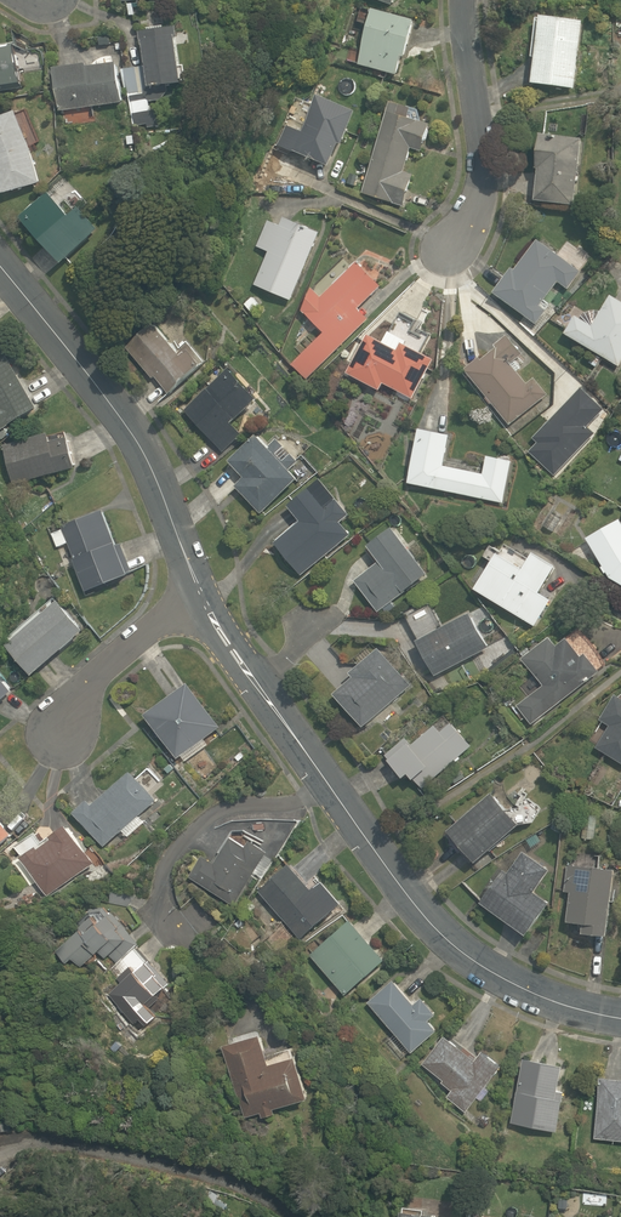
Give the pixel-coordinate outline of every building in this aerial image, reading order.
[(359,64),(396,75),(402,56),(405,57),(415,21),(373,9),(373,11),(361,8),(358,22),(370,25),(359,64)] [(538,58),(535,83),(576,89),(585,21),(538,14),(532,58),(538,58)] [(133,126),(134,130),(159,126),(157,111),(150,112),(149,102),(163,100),(161,87),(189,83),(186,66),(182,67),(176,27),(139,32),(144,67),(125,70),(133,126)] [(24,84),(18,47),(0,50),(0,88),(24,84)] [(54,68),(60,112),(124,103),(118,64),(89,68),(89,64),(54,68)] [(279,144),(331,167),(341,144),(343,145),(358,113),(319,95),(303,132),(287,125),(279,144)] [(21,106),(30,104),(28,96),(20,97),(21,106)] [(364,194),(404,206),(413,175),(404,172),(411,148),(423,152),(431,125),(410,118),(412,109),(392,103),(364,194)] [(5,194),(41,184),(30,144),(16,112),(0,118),(0,178),(5,194)] [(548,209),(574,212),(582,139),(546,135),(538,201),(549,202),(548,209)] [(135,144),(134,136),(127,137),(130,158),(138,157),(137,143),(135,144)] [(65,264),(100,231),(101,230),(80,208),(70,217),(49,195),(48,193),(21,219),(49,248),(65,264)] [(255,285),(292,301),(320,233),(284,218),(281,226),(269,221),(258,247),(269,252),(255,285)] [(540,239),(496,293),(537,326),(550,310),(542,303),(560,281),(570,289),(583,273),(540,239)] [(294,365),(308,380),(369,320),(359,310),(382,287),(357,263),(322,298),(313,289),(303,310),(326,333),(294,365)] [(566,333),(619,367),(620,365),(620,295),(616,292),(601,317),(583,306),(566,333)] [(251,312),(260,305),(253,298),(245,305),(251,312)] [(156,378),(170,394),(206,362),(190,344),(182,352),(157,323),(127,349),(154,379),(156,378)] [(348,373),(380,391),(384,383),(412,398),(433,360),(412,348),(413,345),(391,333),(385,343),(369,335),(348,373)] [(509,425),(551,393),(537,375),(527,383),(514,365),(528,354),(514,335),(468,370),(509,425)] [(39,409),(39,408),(8,356),(0,361),(0,432),(39,409)] [(274,371),(281,366),(276,360),(269,365),(274,371)] [(187,411),(224,452),(244,434),(233,423),(259,399),(232,369),(187,411)] [(410,483),(503,502),(512,461),(488,455),(484,474),(445,466),(452,436),(421,430),(410,483)] [(49,475),(78,468),(70,438),(52,442),(50,434),(49,434),(5,445),(15,484),(49,475)] [(236,487),(262,513),(299,478),(291,470),(299,462),(277,439),(269,447),(258,435),(231,461),(246,477),(236,487)] [(337,458),(344,453),(340,449),(334,454),(337,458)] [(302,575),(352,535),(341,522),(351,514),(323,479),(290,506),(302,521),(276,543),(302,575)] [(102,510),(61,526),(63,530),(52,534),(58,548),(69,543),(88,591),(130,575),(129,572),(131,571),(120,543),(116,545),(102,510)] [(589,538),(609,577),(620,584),(620,522),(589,538)] [(356,581),(380,612),(430,575),(429,574),(394,528),(369,546),(381,562),(356,581)] [(498,553),(476,588),(536,625),(553,598),(542,591),(557,567),(534,553),(524,569),(498,553)] [(437,568),(447,562),(442,554),(433,561),(437,568)] [(60,600),(49,610),(9,644),(8,646),(34,675),(49,662),(86,630),(60,600)] [(419,640),(438,676),(491,647),(472,612),(419,640)] [(518,706),(533,725),(602,671),(587,652),(582,656),(568,639),(559,646),(552,638),(523,660),(544,686),(518,706)] [(335,693),(363,727),(364,727),(413,686),(381,648),(352,672),(355,677),(335,693)] [(15,693),(0,675),(0,704),(15,693)] [(146,715),(177,758),(178,758),(222,727),(191,683),(146,715)] [(619,696),(603,721),(611,726),(597,747),(620,763),(620,697),(619,696)] [(412,771),(424,785),(470,746),(452,726),(442,735),(436,727),(412,747),(406,740),(388,755),(406,776),(412,771)] [(239,761),(244,757),(240,753),(235,757),(239,761)] [(169,774),(175,768),(171,764),(165,769),(169,774)] [(132,771),(95,805),(89,799),(74,813),(105,846),(122,830),(127,835),(143,820),(139,816),(157,799),(132,771)] [(455,836),(482,867),(482,866),(525,828),(498,797),(455,836)] [(14,834),(0,818),(0,846),(14,834)] [(48,897),(95,864),(67,824),(45,840),(40,833),(35,836),(33,834),(16,845),(23,855),(20,858),(48,897)] [(248,847),(233,838),(216,863),(204,855),(190,877),(235,906),(269,852),(252,841),(248,847)] [(520,852),(483,904),(530,937),(553,905),(535,892),(549,872),(520,852)] [(613,866),(575,863),(570,922),(586,923),(585,933),(607,935),(613,866)] [(261,892),(302,940),(344,903),(324,879),(313,889),(292,864),(261,892)] [(108,904),(129,907),(135,895),(110,891),(108,904)] [(74,959),(82,968),(99,952),(113,967),(139,942),(112,914),(100,925),(93,917),(58,951),(69,963),(74,959)] [(239,928),(245,923),(240,919),(235,924),(239,928)] [(313,956),(346,994),(386,960),(352,921),(313,956)] [(169,984),(138,947),(111,970),(121,984),(109,994),(135,1025),(142,1019),(147,1025),(157,1017),(149,1007),(162,996),(159,993),(169,984)] [(370,1003),(412,1053),(438,1031),(430,1021),(438,1014),(424,997),(416,1004),(396,981),(370,1003)] [(449,1098),(467,1112),(504,1067),(485,1051),(477,1061),(446,1036),(423,1064),(444,1081),(443,1083),(454,1092),(449,1098)] [(263,1119),(278,1114),(276,1109),(310,1099),(299,1060),(272,1068),(262,1037),(226,1047),(246,1118),(261,1114),(263,1119)] [(114,1053),(122,1045),(117,1040),(109,1049),(114,1053)] [(563,1069),(529,1061),(514,1123),(557,1133),(565,1099),(557,1097),(563,1069)] [(602,1079),(596,1137),(620,1140),(620,1081),(602,1079)]
